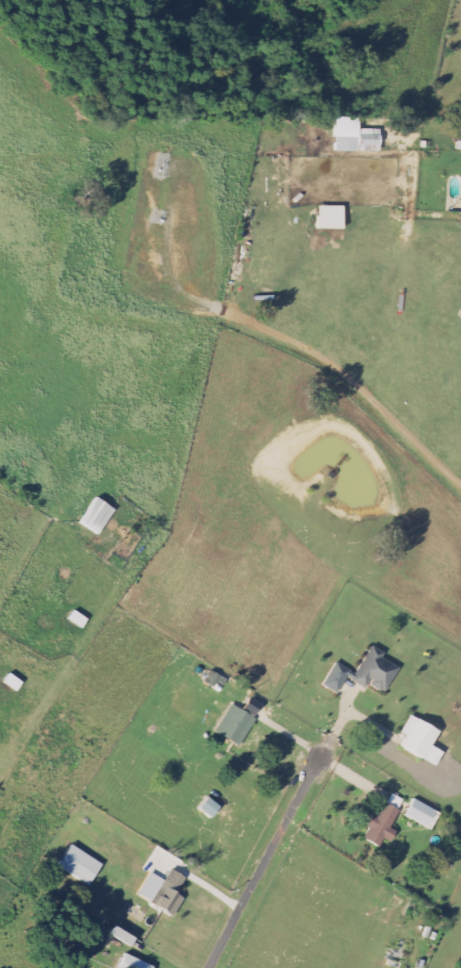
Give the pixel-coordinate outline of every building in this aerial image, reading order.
[(380,130),(359,130),(359,118),(336,118),(336,153),(359,152),(359,151),(380,150),(380,130)] [(344,207),(319,207),(318,230),(344,230),(344,207)] [(99,536),(115,511),(97,499),(81,524),(99,536)] [(357,674),(336,662),(324,686),(338,694),(347,678),(367,689),(369,685),(386,694),(399,668),(382,659),(385,653),(371,646),(357,674)] [(240,747),(256,720),(232,705),(215,732),(240,747)] [(401,749),(437,766),(443,752),(432,747),(440,731),(409,716),(401,734),(407,736),(401,749)] [(364,839),(379,848),(385,839),(391,842),(397,832),(389,827),(403,801),(391,794),(378,817),(373,815),(365,828),(369,830),(364,839)] [(434,829),(440,812),(412,801),(405,818),(434,829)] [(102,862),(69,847),(59,869),(92,885),(102,862)] [(151,873),(138,896),(174,916),(184,898),(177,895),(186,879),(171,870),(165,881),(151,873)] [(154,966),(125,955),(120,967),(154,967),(154,966)]
